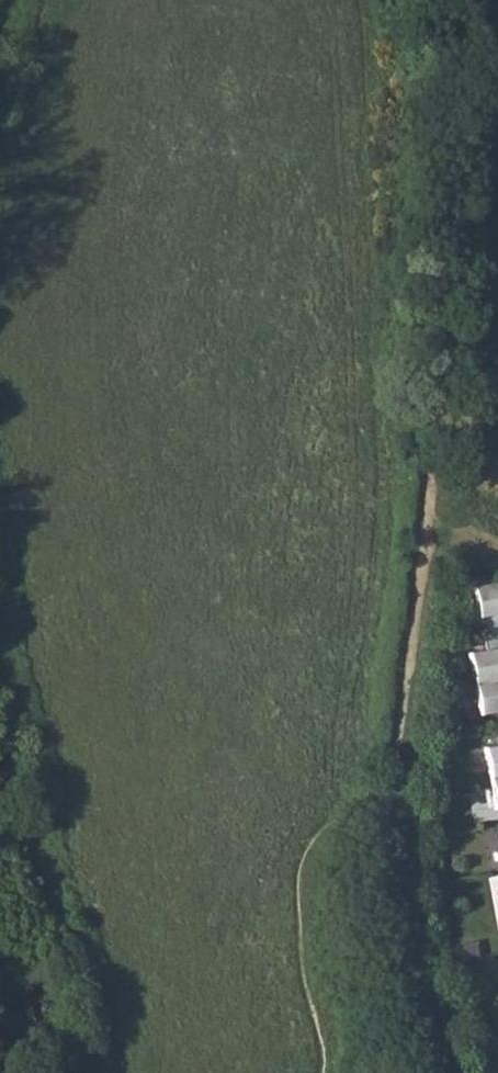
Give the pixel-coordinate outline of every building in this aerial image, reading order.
[(471,587),(483,650),(467,654),(478,715),(496,712),(497,724),(497,582),(471,587)] [(483,748),(495,810),(497,809),(497,745),(483,748)]
